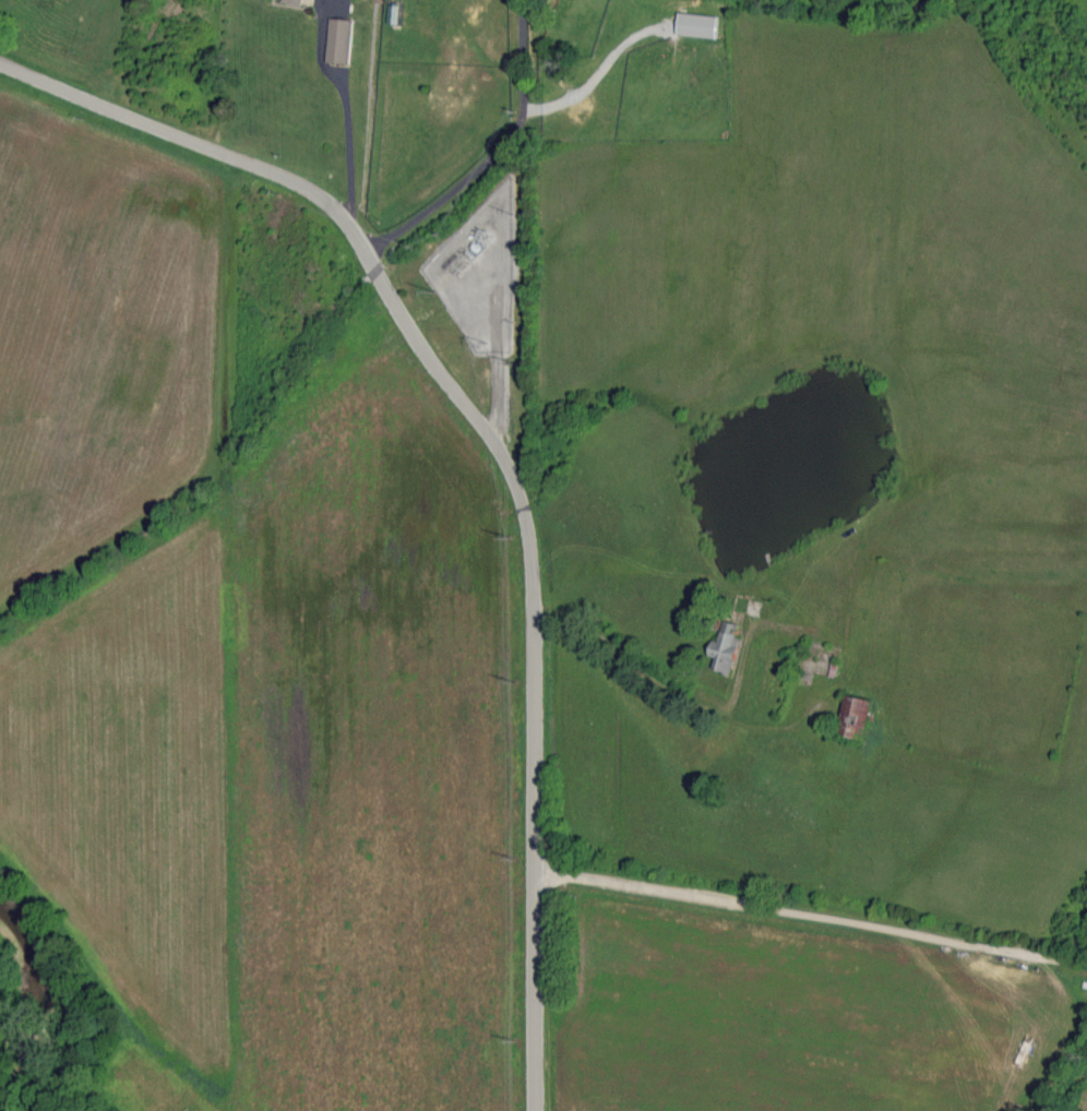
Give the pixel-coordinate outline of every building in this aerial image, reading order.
[(719,15),(680,13),(679,36),(718,37),(719,15)] [(354,19),(330,18),(328,62),(351,64),(354,19)] [(709,655),(715,657),(712,670),(732,674),(740,638),(736,637),(739,624),(723,621),(719,642),(713,640),(709,655)] [(873,701),(847,694),(837,732),(864,739),(873,701)]
